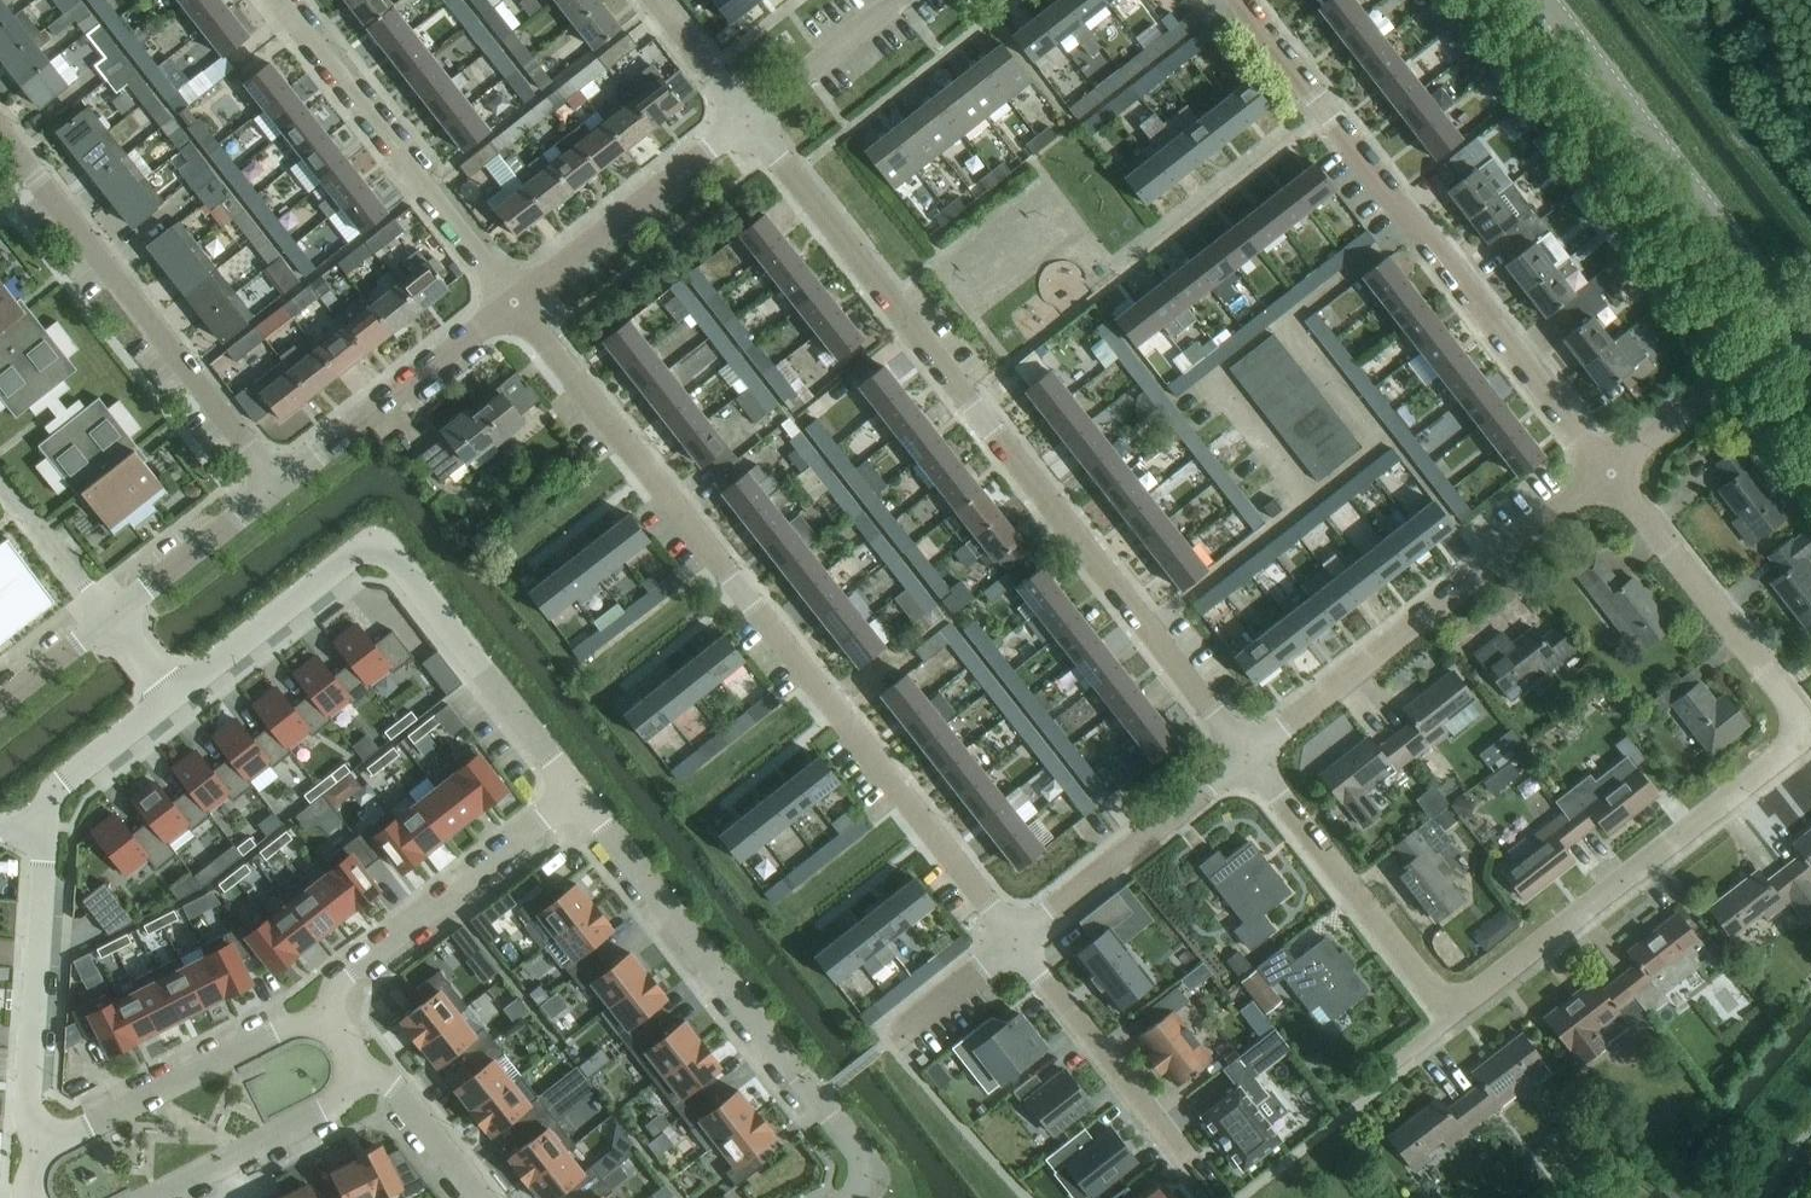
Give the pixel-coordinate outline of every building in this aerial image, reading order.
[(12,16),(4,6),(12,0),(0,0),(0,26),(12,16)] [(91,13),(80,0),(68,10),(68,9),(47,25),(55,35),(74,19),(78,23),(77,23),(85,33),(99,22),(91,13)] [(68,9),(79,0),(60,0),(68,9)] [(119,15),(107,0),(89,0),(108,24),(119,15)] [(228,10),(221,0),(190,0),(183,5),(203,30),(228,10)] [(391,4),(388,0),(346,0),(365,25),(391,4)] [(450,7),(465,26),(476,17),(463,0),(459,0),(450,7)] [(599,1),(598,0),(557,0),(573,21),(599,1)] [(728,18),(752,0),(714,0),(728,18)] [(1067,0),(1055,0),(1037,14),(1057,39),(1058,39),(1070,30),(1081,44),(1093,34),(1082,20),(1067,0)] [(1082,20),(1107,0),(1067,0),(1082,20)] [(1364,11),(1355,0),(1327,0),(1318,8),(1337,33),(1364,11)] [(1435,6),(1450,25),(1461,16),(1448,0),(1442,0),(1435,6)] [(594,47),(600,42),(619,27),(599,1),(573,21),(594,47)] [(384,49),(411,29),(391,4),(365,25),(384,49)] [(493,4),(482,13),(496,32),(508,23),(493,4)] [(22,8),(12,16),(0,26),(0,56),(3,61),(45,28),(44,28),(40,31),(22,8)] [(1170,28),(1178,39),(1202,20),(1194,9),(1178,21),(1169,10),(1159,17),(1168,29),(1170,28)] [(222,55),(229,49),(248,35),(228,10),(203,30),(222,55)] [(1357,58),(1384,36),(1364,11),(1337,33),(1357,58)] [(1057,39),(1037,14),(1012,34),(1032,59),(1045,49),(1056,63),(1069,53),(1058,39),(1057,39)] [(108,24),(123,43),(134,34),(119,15),(108,24)] [(1466,22),(1455,30),(1470,50),(1481,41),(1466,22)] [(481,23),(469,32),(484,51),(496,42),(481,23)] [(1162,34),(1154,24),(1136,38),(1144,48),(1145,48),(1153,59),(1178,39),(1170,28),(1168,29),(1162,34)] [(1207,26),(1188,41),(1196,52),(1215,37),(1207,26)] [(21,83),(48,62),(37,48),(52,37),(45,28),(3,61),(21,83)] [(404,74),(430,54),(411,29),(384,49),(404,74)] [(512,29),(501,38),(516,57),(527,48),(512,29)] [(674,29),(659,37),(666,50),(681,42),(674,29)] [(608,67),(637,44),(628,33),(599,55),(608,67)] [(1376,83),(1403,61),(1384,36),(1357,58),(1376,83)] [(108,37),(96,47),(104,57),(94,65),(106,80),(129,62),(108,37)] [(138,40),(127,49),(143,68),(154,59),(138,40)] [(1008,97),(1031,79),(1002,42),(979,60),(1008,97)] [(1182,45),(1163,60),(1171,71),(1191,56),(1182,45)] [(1485,47),(1474,55),(1489,75),(1500,66),(1485,47)] [(500,48),(489,57),(504,76),(515,67),(500,48)] [(1120,67),(1128,78),(1153,59),(1145,48),(1144,48),(1120,67)] [(39,106),(59,91),(66,85),(77,75),(60,53),(48,62),(21,83),(39,106)] [(531,53),(520,62),(536,83),(548,74),(531,53)] [(423,99),(449,78),(430,54),(404,74),(423,99)] [(607,68),(608,67),(599,55),(571,77),(579,88),(606,67),(607,68)] [(985,115),(1008,97),(979,60),(956,78),(985,115)] [(1396,108),(1423,86),(1403,61),(1376,83),(1396,108)] [(154,94),(129,62),(106,80),(116,92),(124,85),(139,105),(142,103),(154,94)] [(263,106),(289,86),(269,62),(244,82),(263,106)] [(1073,63),(1064,71),(1084,94),(1094,85),(1073,63)] [(173,85),(158,65),(147,74),(163,93),(173,85)] [(1157,65),(1139,79),(1147,90),(1166,76),(1157,65)] [(1104,97),(1128,78),(1120,67),(1095,86),(1104,97)] [(468,82),(460,71),(450,79),(449,78),(423,99),(442,124),(469,103),(458,90),(468,82)] [(520,72),(508,81),(524,102),(536,93),(520,72)] [(1066,104),(1075,98),(1056,72),(1047,79),(1066,104)] [(1505,72),(1494,80),(1509,100),(1520,91),(1505,72)] [(567,109),(561,102),(579,88),(571,77),(543,99),(552,110),(552,109),(558,116),(567,109)] [(683,103),(662,77),(643,92),(633,80),(623,87),(653,126),(683,103)] [(962,133),(985,115),(956,78),(933,96),(962,133)] [(1244,124),(1269,104),(1249,79),(1224,99),(1244,124)] [(1133,84),(1113,99),(1122,110),(1142,95),(1133,84)] [(283,131),(308,111),(289,86),(263,106),(283,131)] [(1077,119),(1104,97),(1095,86),(1069,107),(1077,119)] [(1415,132),(1442,111),(1423,86),(1396,108),(1415,132)] [(625,147),(653,126),(623,87),(623,88),(625,91),(618,96),(626,106),(605,121),(625,147)] [(163,106),(154,94),(142,103),(152,114),(163,106)] [(939,151),(962,133),(933,96),(910,114),(939,151)] [(1219,144),(1244,124),(1224,99),(1199,118),(1219,144)] [(1516,134),(1535,119),(1521,102),(1502,116),(1516,134)] [(463,149),(482,135),(489,129),(469,103),(442,124),(463,149)] [(1107,104),(1087,120),(1096,131),(1116,115),(1107,104)] [(76,154),(108,130),(89,105),(57,130),(76,154)] [(530,109),(517,119),(525,130),(538,120),(530,109)] [(605,122),(596,110),(569,132),(598,169),(625,147),(605,121),(605,122)] [(302,156),(328,136),(308,111),(283,131),(302,156)] [(1169,183),(1194,163),(1174,138),(1175,137),(1154,111),(1138,124),(1152,141),(1143,148),(1150,157),(1149,157),(1169,183)] [(1435,157),(1462,136),(1442,111),(1415,132),(1435,157)] [(916,170),(939,151),(910,114),(887,132),(916,170)] [(208,152),(219,143),(198,116),(187,125),(208,152)] [(1194,163),(1219,144),(1199,118),(1175,137),(1174,138),(1194,163)] [(498,152),(525,130),(517,119),(489,141),(498,152)] [(248,123),(236,130),(253,157),(265,150),(248,123)] [(1045,143),(1056,134),(1049,125),(1037,134),(1045,143)] [(95,178),(127,153),(108,130),(76,154),(95,178)] [(180,150),(191,141),(182,130),(170,138),(180,150)] [(551,164),(571,189),(598,169),(569,132),(556,143),(565,153),(551,164)] [(893,187),(916,170),(887,132),(864,150),(893,187)] [(1032,153),(1045,143),(1037,134),(1025,144),(1032,153)] [(322,181),(347,161),(328,136),(302,156),(322,181)] [(196,191),(216,175),(209,166),(210,165),(191,141),(180,150),(189,162),(179,170),(196,191)] [(514,173),(498,152),(489,141),(459,165),(468,176),(483,164),(502,187),(486,199),(514,234),(544,211),(514,173)] [(219,143),(208,152),(222,170),(233,161),(219,143)] [(1447,190),(1466,214),(1495,192),(1477,169),(1493,157),(1482,143),(1470,153),(1454,166),(1464,177),(1447,190)] [(544,211),(571,189),(551,164),(542,152),(527,164),(514,173),(544,211)] [(114,201),(145,177),(127,153),(95,178),(114,201)] [(1144,202),(1169,183),(1149,157),(1141,164),(1124,177),(1144,202)] [(341,206),(367,186),(347,161),(322,181),(332,194),(319,204),(328,216),(341,206)] [(999,179),(1010,170),(1003,161),(991,170),(999,179)] [(1309,207),(1314,203),(1334,188),(1314,162),(1289,182),(1309,207)] [(238,167),(226,175),(241,195),(253,186),(238,167)] [(991,170),(980,180),(987,189),(999,179),(991,170)] [(1531,173),(1519,182),(1552,226),(1564,218),(1531,173)] [(224,184),(216,175),(196,191),(210,209),(220,201),(233,217),(244,209),(224,184)] [(132,225),(151,210),(164,201),(145,177),(114,201),(132,225)] [(1510,181),(1495,192),(1466,214),(1487,241),(1503,228),(1513,240),(1540,219),(1531,207),(1510,181)] [(1284,226),(1309,207),(1289,182),(1264,201),(1284,226)] [(361,231),(367,226),(387,211),(367,186),(341,206),(361,231)] [(272,211),(257,192),(246,200),(261,220),(272,211)] [(953,215),(965,206),(958,197),(946,206),(953,215)] [(1259,246),(1284,226),(1264,201),(1239,221),(1259,246)] [(941,225),(953,215),(946,206),(934,216),(941,225)] [(251,241),(262,233),(244,209),(233,217),(251,241)] [(758,258),(784,238),(764,213),(739,233),(758,258)] [(277,216),(265,225),(281,244),(292,236),(277,216)] [(374,251),(404,229),(394,217),(365,240),(374,251)] [(338,218),(319,226),(326,245),(346,238),(338,218)] [(1521,251),(1505,264),(1525,290),(1566,258),(1547,233),(1550,231),(1540,219),(1513,240),(1521,251)] [(166,269),(193,248),(198,244),(179,220),(166,229),(147,244),(166,269)] [(1234,265),(1259,246),(1239,221),(1215,240),(1234,265)] [(1350,259),(1358,252),(1375,239),(1366,229),(1342,248),(1350,259)] [(270,265),(281,256),(262,233),(251,241),(269,264),(270,265)] [(778,283),(803,263),(784,238),(758,258),(778,283)] [(1209,284),(1234,265),(1215,240),(1190,259),(1209,284)] [(296,241),(285,250),(300,269),(311,260),(296,241)] [(185,293),(217,268),(198,244),(193,248),(166,269),(185,293)] [(427,260),(418,248),(401,261),(410,274),(399,283),(419,309),(448,286),(428,260),(427,260)] [(352,250),(337,262),(346,274),(361,262),(352,250)] [(1336,253),(1317,268),(1325,278),(1344,263),(1336,253)] [(1381,300),(1406,280),(1387,255),(1362,275),(1381,300)] [(299,279),(281,256),(270,265),(269,264),(265,267),(284,291),(299,279)] [(1574,293),(1562,278),(1574,268),(1566,258),(1525,290),(1544,315),(1561,302),(1571,314),(1599,292),(1614,281),(1605,269),(1574,293)] [(1165,279),(1184,304),(1209,284),(1190,259),(1165,279)] [(797,308),(823,288),(803,263),(778,283),(797,308)] [(707,298),(716,291),(697,266),(687,274),(707,298)] [(204,316),(235,291),(217,268),(185,293),(204,316)] [(1627,294),(1647,285),(1640,271),(1621,280),(1627,294)] [(1311,272),(1292,287),(1300,298),(1320,283),(1311,272)] [(765,292),(767,276),(739,273),(738,288),(765,292)] [(331,287),(321,275),(321,274),(311,282),(319,294),(321,295),(331,287)] [(0,279),(0,334),(57,406),(62,402),(57,397),(70,387),(63,379),(76,368),(67,357),(79,348),(56,320),(45,329),(28,307),(24,310),(0,279)] [(1165,279),(1140,298),(1159,323),(1171,338),(1195,318),(1184,304),(1165,279)] [(1401,325),(1426,305),(1406,280),(1381,300),(1401,325)] [(392,330),(419,309),(399,283),(372,304),(392,330)] [(700,304),(685,284),(674,293),(689,312),(700,304)] [(817,333),(843,312),(823,288),(797,308),(807,320),(794,331),(803,343),(816,332),(817,333)] [(222,340),(239,326),(254,314),(235,291),(204,316),(222,340)] [(716,291),(707,298),(722,318),(731,310),(716,291)] [(1286,292),(1267,307),(1275,318),(1295,303),(1286,292)] [(1599,292),(1571,314),(1579,325),(1563,338),(1582,364),(1612,342),(1592,316),(1608,304),(1599,292)] [(297,293),(283,304),(292,315),(306,304),(297,293)] [(371,305),(363,294),(336,316),(344,326),(364,352),(392,330),(372,304),(371,305)] [(1134,343),(1159,323),(1140,298),(1115,318),(1134,343)] [(1091,305),(1084,311),(1099,330),(1107,324),(1108,323),(1096,307),(1093,303),(1091,305)] [(265,337),(292,315),(283,304),(256,325),(265,337)] [(1420,350),(1445,330),(1426,305),(1401,325),(1420,350)] [(704,309),(694,318),(695,320),(708,337),(719,329),(704,309)] [(1315,310),(1304,319),(1319,339),(1331,330),(1315,310)] [(1261,311),(1242,326),(1251,337),(1270,322),(1261,311)] [(836,358),(843,352),(862,337),(843,312),(817,333),(836,358)] [(736,316),(726,323),(741,342),(751,335),(736,316)] [(623,364),(648,344),(629,319),(603,339),(623,364)] [(1099,330),(1097,332),(1105,341),(1116,355),(1117,356),(1128,348),(1108,323),(1107,324),(1099,330)] [(234,361),(254,346),(265,337),(256,325),(225,349),(234,361)] [(337,373),(364,352),(344,326),(317,347),(337,373)] [(1440,375),(1465,355),(1445,330),(1420,350),(1440,375)] [(1612,342),(1582,364),(1602,389),(1619,376),(1628,388),(1655,366),(1647,355),(1627,330),(1612,342)] [(1236,331),(1218,345),(1226,356),(1245,342),(1236,331)] [(1251,350),(1260,361),(1282,344),(1273,332),(1251,350)] [(0,334),(0,410),(6,405),(15,416),(29,406),(35,414),(48,404),(52,410),(57,406),(0,334)] [(724,334),(713,343),(728,362),(739,353),(724,334)] [(1335,336),(1324,345),(1339,364),(1350,355),(1335,336)] [(1226,356),(1218,345),(1212,338),(1202,347),(1196,339),(1181,351),(1201,376),(1226,356)] [(808,394),(828,378),(798,339),(778,355),(808,394)] [(755,341),(746,348),(761,367),(770,360),(755,341)] [(304,357),(294,344),(279,356),(282,360),(310,395),(337,373),(317,347),(304,357)] [(642,389),(668,369),(648,344),(623,364),(642,389)] [(1269,372),(1291,355),(1282,344),(1260,361),(1269,372)] [(1229,367),(1238,378),(1260,361),(1251,350),(1229,367)] [(1176,396),(1197,379),(1201,376),(1181,351),(1172,358),(1183,373),(1167,385),(1176,396)] [(1133,353),(1122,362),(1137,381),(1148,373),(1133,353)] [(1269,372),(1277,383),(1299,366),(1291,355),(1269,372)] [(1459,399),(1484,380),(1465,355),(1440,375),(1459,399)] [(696,385),(723,365),(716,356),(689,376),(696,385)] [(740,377),(732,383),(740,393),(748,387),(759,378),(743,359),(732,368),(740,377)] [(282,360),(252,383),(280,418),(310,395),(288,367),(282,360)] [(1238,378),(1247,389),(1269,372),(1260,361),(1238,378)] [(1355,361),(1343,370),(1358,389),(1370,380),(1355,361)] [(877,410),(903,390),(884,365),(858,385),(877,410)] [(775,366),(765,373),(785,398),(795,391),(775,366)] [(1286,395),(1308,377),(1299,366),(1277,383),(1286,395)] [(662,414),(688,394),(668,369),(642,389),(662,414)] [(1044,414),(1070,394),(1050,369),(1025,389),(1044,414)] [(495,443),(523,421),(518,414),(538,398),(517,370),(495,387),(500,393),(473,414),(495,443)] [(1247,389),(1256,400),(1277,383),(1269,372),(1247,389)] [(1286,395),(1295,406),(1317,389),(1308,377),(1286,395)] [(1152,378),(1141,387),(1156,406),(1167,397),(1152,378)] [(1478,424),(1504,404),(1484,380),(1459,399),(1478,424)] [(1256,400),(1264,412),(1286,395),(1277,383),(1256,400)] [(763,384),(752,393),(767,412),(778,404),(763,384)] [(1374,386),(1363,394),(1378,414),(1389,405),(1374,386)] [(1304,417),(1326,400),(1317,389),(1295,406),(1304,417)] [(897,435),(923,414),(903,390),(877,410),(897,435)] [(681,439),(707,419),(688,394),(662,414),(681,439)] [(1064,439),(1089,419),(1070,394),(1044,414),(1064,439)] [(1264,412),(1273,423),(1295,406),(1286,395),(1264,412)] [(107,407),(98,396),(85,406),(79,398),(66,408),(62,402),(57,406),(145,518),(157,509),(152,503),(167,491),(135,450),(139,447),(130,435),(141,427),(119,398),(107,407)] [(1304,417),(1313,428),(1335,411),(1326,400),(1304,417)] [(1172,403),(1161,412),(1176,431),(1187,422),(1172,403)] [(1498,449),(1523,429),(1504,404),(1478,424),(1498,449)] [(145,518),(57,406),(52,410),(57,415),(44,425),(51,434),(37,444),(46,456),(35,465),(57,493),(69,484),(78,495),(81,492),(114,533),(130,521),(134,527),(145,518)] [(1273,423),(1282,434),(1304,417),(1295,406),(1273,423)] [(472,466),(497,446),(495,443),(473,414),(469,408),(442,429),(446,435),(421,455),(435,474),(441,481),(466,460),(466,461),(468,459),(472,466)] [(1322,440),(1344,422),(1335,411),(1313,428),(1322,440)] [(1394,411),(1382,419),(1398,439),(1409,430),(1394,411)] [(916,459),(942,439),(923,414),(897,435),(916,459)] [(1282,434),(1291,446),(1313,428),(1304,417),(1282,434)] [(816,418),(806,426),(820,445),(831,437),(816,418)] [(701,464),(720,449),(727,444),(707,419),(681,439),(701,464)] [(1083,464),(1109,444),(1089,419),(1064,439),(1083,464)] [(1322,440),(1331,451),(1353,434),(1344,422),(1322,440)] [(1191,428),(1180,436),(1196,456),(1207,447),(1191,428)] [(1291,446),(1300,457),(1322,440),(1313,428),(1291,446)] [(1517,474),(1543,454),(1523,429),(1498,449),(1517,474)] [(1353,434),(1331,451),(1339,462),(1361,445),(1353,434)] [(804,436),(793,445),(796,448),(807,463),(818,454),(804,436)] [(1413,436),(1402,444),(1417,464),(1428,455),(1413,436)] [(936,484),(962,464),(942,439),(916,459),(936,484)] [(1300,457),(1309,468),(1331,451),(1322,440),(1300,457)] [(836,442),(825,451),(840,470),(851,462),(836,442)] [(1103,489),(1128,469),(1109,444),(1083,464),(1103,489)] [(1750,543),(1770,528),(1784,517),(1759,485),(1765,480),(1739,445),(1716,463),(1730,480),(1719,489),(1739,515),(1733,520),(1750,543)] [(1392,447),(1373,462),(1381,473),(1400,458),(1392,447)] [(1331,451),(1309,468),(1317,479),(1339,462),(1331,451)] [(1211,453),(1200,461),(1215,481),(1226,472),(1211,453)] [(855,467),(844,476),(860,495),(864,501),(875,492),(886,483),(882,477),(867,458),(855,467)] [(823,460),(812,469),(827,488),(838,479),(823,460)] [(1433,461),(1422,469),(1437,488),(1448,480),(1433,461)] [(741,476),(722,491),(741,515),(767,495),(758,483),(767,476),(757,463),(748,470),(741,476)] [(955,509),(981,489),(962,464),(936,484),(955,509)] [(1367,466),(1348,481),(1357,493),(1376,478),(1367,466)] [(1122,513),(1148,493),(1128,469),(1103,489),(1122,513)] [(1231,478),(1220,486),(1235,506),(1246,497),(1231,478)] [(1291,484),(1279,492),(1288,505),(1300,497),(1291,484)] [(761,540),(787,520),(777,507),(789,497),(779,485),(778,486),(778,487),(741,515),(761,540)] [(843,485),(832,494),(847,513),(858,504),(843,485)] [(1452,485),(1441,494),(1456,513),(1467,504),(1452,485)] [(1342,486),(1323,501),(1332,512),(1351,497),(1342,486)] [(975,534),(1001,514),(981,489),(955,509),(975,534)] [(875,492),(864,501),(879,520),(890,511),(875,492)] [(1142,538),(1167,518),(1148,493),(1122,513),(1142,538)] [(1254,530),(1265,521),(1246,497),(1235,506),(1254,530)] [(1271,516),(1282,508),(1274,497),(1263,506),(1271,516)] [(1428,544),(1453,525),(1433,499),(1408,518),(1428,544)] [(1317,505),(1298,521),(1306,532),(1326,517),(1317,505)] [(862,510),(851,519),(866,538),(878,529),(862,510)] [(623,558),(629,553),(648,538),(629,513),(603,532),(623,558)] [(986,566),(1001,554),(1020,539),(1001,514),(975,534),(964,542),(975,556),(977,555),(986,566)] [(894,517),(884,525),(899,545),(909,536),(894,517)] [(1161,563),(1187,543),(1167,518),(1142,538),(1161,563)] [(1403,564),(1428,544),(1408,518),(1383,538),(1403,564)] [(781,565),(807,545),(787,520),(761,540),(781,565)] [(1292,525),(1273,540),(1282,551),(1301,536),(1292,525)] [(1308,550),(1322,541),(1314,528),(1301,537),(1308,550)] [(1769,556),(1782,573),(1771,582),(1809,630),(1810,629),(1810,578),(1810,577),(1810,564),(1806,557),(1810,553),(1810,535),(1806,529),(1792,539),(1791,538),(1789,540),(1769,556)] [(598,577),(623,558),(603,532),(578,552),(598,577)] [(882,535),(871,544),(886,562),(897,554),(882,535)] [(7,537),(0,542),(0,639),(26,620),(27,620),(54,600),(7,537)] [(1378,583),(1403,564),(1383,538),(1358,557),(1378,583)] [(914,542),(903,550),(918,569),(929,561),(914,542)] [(1181,588),(1206,568),(1187,543),(1161,563),(1181,588)] [(1276,556),(1268,544),(1248,559),(1257,571),(1276,556)] [(800,590),(826,570),(807,545),(781,565),(800,590)] [(573,597),(598,577),(578,552),(553,571),(573,597)] [(1346,567),(1334,553),(1321,563),(1333,577),(1353,602),(1378,583),(1358,557),(1346,567)] [(902,559),(890,568),(906,587),(917,578),(902,559)] [(1243,564),(1224,579),(1232,590),(1251,575),(1243,564)] [(1027,619),(1036,611),(1061,591),(1041,566),(1016,586),(1027,600),(1017,607),(1027,619)] [(933,567),(923,575),(938,594),(948,586),(933,567)] [(1621,585),(1608,567),(1586,585),(1600,604),(1613,619),(1637,651),(1651,640),(1670,625),(1632,576),(1621,585)] [(820,615),(846,595),(826,570),(800,590),(820,615)] [(548,616),(573,597),(553,571),(528,590),(548,616)] [(652,575),(642,583),(648,590),(656,601),(682,582),(674,571),(673,571),(658,583),(652,575)] [(1328,622),(1353,602),(1333,577),(1308,596),(1328,622)] [(974,596),(961,579),(950,587),(953,591),(942,600),(952,613),(974,596)] [(1218,583),(1198,599),(1207,610),(1227,594),(1218,583)] [(921,584),(910,593),(926,613),(913,623),(921,633),(946,615),(921,584)] [(1041,648),(1056,636),(1055,635),(1080,616),(1061,591),(1036,611),(1046,623),(1031,635),(1041,648)] [(839,640),(865,619),(846,595),(820,615),(839,640)] [(640,596),(623,610),(631,621),(649,607),(640,596)] [(1304,641),(1328,622),(1308,596),(1284,616),(1304,641)] [(615,616),(598,629),(606,640),(623,626),(615,616)] [(1075,660),(1100,641),(1080,616),(1055,635),(1056,636),(1075,660)] [(1279,661),(1304,641),(1284,616),(1259,635),(1279,661)] [(859,665),(878,650),(885,644),(865,619),(839,640),(859,665)] [(975,619),(964,628),(979,647),(990,638),(975,619)] [(977,657),(949,622),(915,649),(924,660),(948,642),(967,665),(977,657)] [(357,623),(334,641),(350,662),(368,684),(369,682),(389,667),(392,672),(413,655),(392,629),(373,644),(357,623)] [(1577,647),(1559,624),(1541,637),(1533,626),(1512,643),(1503,632),(1475,653),(1501,686),(1511,698),(1543,673),(1577,647)] [(719,679),(721,677),(744,658),(723,633),(698,653),(719,679)] [(590,635),(572,648),(580,659),(598,646),(590,635)] [(1254,680),(1279,661),(1259,635),(1234,655),(1254,680)] [(1100,641),(1075,660),(1094,685),(1120,665),(1100,641)] [(995,644),(984,653),(998,672),(1010,663),(995,644)] [(437,649),(421,661),(447,693),(462,682),(437,649)] [(694,699),(719,679),(698,653),(674,673),(694,699)] [(317,655),(294,673),(310,693),(327,715),(329,714),(349,699),(352,703),(371,688),(373,687),(369,682),(368,684),(350,662),(333,675),(317,655)] [(982,663),(971,671),(986,690),(997,682),(982,663)] [(1114,710),(1139,690),(1120,665),(1094,685),(1095,686),(1114,710)] [(1014,669),(1003,678),(1018,696),(1029,687),(1014,669)] [(1414,755),(1447,729),(1442,722),(1473,697),(1471,694),(1452,670),(1404,708),(1413,719),(1396,732),(1414,755)] [(1698,682),(1689,670),(1654,697),(1663,710),(1673,702),(1689,723),(1695,732),(1710,751),(1747,723),(1730,701),(1720,709),(1699,683),(1700,682),(1699,681),(1698,682)] [(900,718),(926,697),(907,672),(881,693),(900,718)] [(694,699),(674,673),(649,693),(669,718),(694,699)] [(276,686),(254,704),(270,725),(287,747),(289,746),(308,730),(312,735),(331,720),(332,718),(329,714),(327,715),(310,693),(293,707),(276,686)] [(1001,688),(991,696),(1006,715),(1017,707),(1001,688)] [(753,722),(779,701),(770,690),(744,711),(753,722)] [(1159,715),(1139,690),(1114,710),(1133,735),(1159,715)] [(645,738),(669,718),(649,693),(624,713),(645,738)] [(1033,693),(1022,702),(1037,721),(1049,713),(1033,693)] [(920,742),(946,722),(926,697),(900,718),(920,742)] [(709,733),(717,726),(697,702),(689,709),(709,733)] [(411,709),(397,720),(403,728),(417,717),(411,709)] [(1021,712),(1010,721),(1025,740),(1036,731),(1021,712)] [(434,713),(421,724),(427,732),(440,721),(434,713)] [(1153,760),(1178,740),(1159,715),(1133,735),(1153,760)] [(1636,734),(1649,723),(1642,715),(1629,726),(1636,734)] [(737,717),(720,731),(728,741),(745,728),(737,717)] [(236,718),(213,736),(229,756),(247,778),(248,777),(268,762),(271,766),(291,751),(292,750),(289,746),(287,747),(270,725),(252,738),(236,718)] [(1053,718),(1042,727),(1057,746),(1068,737),(1053,718)] [(397,720),(384,730),(390,738),(403,728),(397,720)] [(940,767),(965,747),(946,722),(920,742),(940,767)] [(414,742),(427,732),(421,724),(407,734),(414,742)] [(1414,755),(1396,732),(1377,747),(1369,736),(1320,773),(1341,800),(1342,799),(1363,825),(1372,817),(1380,810),(1366,792),(1379,782),(1380,782),(1414,755)] [(1628,736),(1617,745),(1625,754),(1635,767),(1646,758),(1628,736)] [(712,737),(695,751),(703,761),(721,747),(712,737)] [(1041,737),(1030,746),(1045,764),(1055,756),(1041,737)] [(1463,740),(1448,743),(1452,760),(1466,757),(1463,740)] [(1072,743),(1061,752),(1076,771),(1088,762),(1072,743)] [(393,746),(380,756),(386,764),(399,753),(393,746)] [(959,792),(985,772),(965,747),(940,767),(959,792)] [(196,749),(173,767),(189,788),(206,810),(208,809),(228,793),(231,798),(250,783),(252,782),(248,777),(247,778),(229,756),(212,770),(196,749)] [(1121,750),(1110,755),(1119,774),(1129,768),(1121,750)] [(478,753),(458,770),(485,804),(505,788),(478,753)] [(814,800),(818,796),(839,780),(819,754),(794,774),(814,800)] [(1589,772),(1555,799),(1565,812),(1582,833),(1599,820),(1607,831),(1656,794),(1641,775),(1635,767),(1625,754),(1595,778),(1589,772)] [(386,764),(380,756),(367,766),(373,774),(386,764)] [(1065,790),(1075,781),(1055,756),(1045,764),(1065,790)] [(688,757),(671,770),(679,780),(696,767),(688,757)] [(485,804),(458,770),(451,760),(429,778),(436,787),(463,821),(485,804)] [(327,773),(314,784),(320,791),(333,781),(347,770),(341,763),(327,773)] [(1092,768),(1081,777),(1100,801),(1111,792),(1092,768)] [(1004,797),(985,772),(959,792),(979,817),(1004,797)] [(789,819),(814,800),(794,774),(769,794),(789,819)] [(155,781),(133,799),(149,819),(166,842),(168,840),(187,825),(191,830),(210,814),(211,813),(208,809),(206,810),(189,788),(172,801),(155,781)] [(1075,781),(1065,790),(1076,804),(1066,812),(1073,821),(1083,813),(1084,814),(1094,806),(1095,806),(1075,781)] [(307,802),(320,791),(314,784),(301,794),(307,802)] [(998,842),(1024,822),(1014,809),(1028,798),(1018,785),(1004,797),(979,817),(998,842)] [(416,802),(443,837),(463,821),(436,787),(416,802)] [(764,839),(789,819),(769,794),(744,814),(764,839)] [(423,852),(443,837),(416,802),(396,818),(423,852)] [(389,809),(355,835),(374,860),(386,850),(401,869),(423,852),(396,818),(389,809)] [(273,811),(259,822),(267,834),(282,822),(273,811)] [(873,823),(864,812),(839,832),(848,842),(873,823)] [(1523,897),(1572,859),(1563,848),(1582,833),(1565,812),(1531,838),(1536,845),(1504,872),(1523,897)] [(115,813),(92,831),(109,852),(107,854),(115,864),(117,862),(126,873),(147,857),(157,869),(176,854),(177,852),(168,840),(166,842),(149,819),(131,833),(115,813)] [(739,859),(740,858),(764,839),(744,814),(719,833),(739,859)] [(1435,919),(1461,898),(1449,882),(1455,877),(1436,852),(1453,839),(1433,814),(1416,827),(1394,845),(1408,862),(1397,871),(1435,919)] [(1018,867),(1043,847),(1024,822),(998,842),(1018,867)] [(1784,867),(1810,902),(1810,828),(1793,842),(1801,853),(1784,867)] [(286,829),(273,840),(279,848),(292,837),(286,829)] [(249,835),(236,846),(242,853),(255,843),(249,835)] [(322,862),(329,871),(356,905),(378,888),(363,869),(374,860),(355,835),(322,862)] [(832,838),(814,851),(823,862),(840,848),(832,838)] [(265,858),(279,848),(273,840),(259,850),(265,858)] [(1289,890),(1249,840),(1225,860),(1218,851),(1200,864),(1215,883),(1223,894),(1226,892),(1249,922),(1238,931),(1250,947),(1274,928),(1261,913),(1289,890)] [(234,843),(214,858),(222,869),(242,853),(236,846),(234,843)] [(807,857),(790,871),(798,882),(816,868),(807,857)] [(231,872),(238,880),(251,870),(245,862),(231,872)] [(1709,907),(1725,928),(1730,934),(1762,909),(1767,916),(1788,899),(1803,918),(1810,912),(1810,902),(1784,867),(1766,880),(1758,869),(1709,907)] [(336,920),(356,905),(329,871),(309,886),(336,920)] [(238,880),(231,872),(218,883),(224,890),(238,880)] [(909,921),(915,916),(934,901),(914,876),(889,896),(909,921)] [(336,920),(309,886),(302,877),(280,894),(288,903),(315,937),(336,920)] [(791,888),(782,877),(764,891),(773,902),(791,888)] [(104,881),(82,899),(108,933),(135,920),(104,881)] [(555,935),(593,905),(575,882),(554,899),(544,886),(518,906),(529,920),(538,913),(555,935)] [(1074,954),(1117,1008),(1153,980),(1111,927),(1132,910),(1116,890),(1078,920),(1093,939),(1074,954)] [(884,941),(909,921),(889,896),(864,915),(884,941)] [(288,903),(267,919),(294,953),(315,937),(288,903)] [(573,976),(599,956),(590,945),(611,928),(593,905),(555,935),(572,957),(563,964),(573,976)] [(174,909),(158,916),(163,925),(178,917),(174,909)] [(499,932),(481,909),(469,918),(487,942),(499,932)] [(1649,1011),(1668,996),(1664,991),(1700,964),(1694,955),(1704,948),(1692,931),(1677,912),(1628,950),(1637,961),(1620,974),(1649,1011)] [(884,941),(864,915),(839,935),(859,960),(860,960),(871,974),(895,955),(884,941)] [(163,925),(158,916),(143,924),(148,933),(163,925)] [(294,953),(267,919),(246,935),(258,950),(273,970),(294,953)] [(469,956),(480,947),(462,924),(450,933),(469,956)] [(201,944),(206,954),(226,993),(251,981),(240,959),(258,950),(246,935),(239,925),(201,944)] [(127,932),(112,940),(116,949),(131,941),(127,932)] [(834,980),(859,960),(839,935),(814,955),(834,980)] [(1342,948),(1338,952),(1325,936),(1296,960),(1284,945),(1256,967),(1268,982),(1279,974),(1309,1012),(1321,1003),(1332,1017),(1367,989),(1350,967),(1355,964),(1342,948)] [(101,956),(116,949),(112,940),(97,948),(101,956)] [(952,940),(935,954),(943,964),(961,951),(952,940)] [(1217,949),(1193,966),(1203,981),(1228,964),(1217,949)] [(599,956),(573,976),(584,989),(593,981),(610,1003),(647,974),(629,951),(608,968),(599,956)] [(537,976),(553,968),(545,952),(529,959),(537,976)] [(179,955),(178,955),(203,1005),(226,993),(206,954),(184,965),(179,955)] [(203,1005),(178,955),(155,967),(180,1016),(203,1005)] [(927,960),(910,973),(919,984),(936,970),(927,960)] [(525,961),(512,971),(524,985),(537,975),(525,961)] [(131,979),(136,990),(156,1029),(180,1016),(155,967),(131,979)] [(1240,980),(1265,1012),(1281,999),(1256,968),(1240,980)] [(419,1041),(466,1004),(439,969),(413,989),(423,1002),(401,1018),(419,1041)] [(626,1025),(617,1032),(627,1045),(653,1025),(644,1013),(665,996),(647,974),(610,1003),(626,1025)] [(1649,1011),(1620,974),(1602,989),(1593,978),(1544,1015),(1582,1063),(1609,1042),(1608,1040),(1629,1024),(1654,1025),(1657,1023),(1648,1011),(1649,1011)] [(903,979),(885,993),(894,1004),(911,990),(903,979)] [(1173,1009),(1187,999),(1176,986),(1148,1008),(1157,1020),(1138,1035),(1150,1050),(1146,1053),(1161,1072),(1165,1069),(1177,1084),(1192,1072),(1193,1074),(1197,1070),(1196,1069),(1211,1057),(1173,1009)] [(113,1001),(133,1040),(156,1029),(136,990),(113,1001)] [(886,1010),(878,999),(860,1013),(868,1024),(886,1010)] [(109,1052),(133,1040),(113,1001),(90,1013),(85,1003),(71,1010),(85,1037),(98,1031),(109,1052)] [(466,1004),(419,1041),(437,1064),(459,1047),(468,1059),(493,1039),(483,1026),(467,1005),(466,1004)] [(1046,1046),(1019,1012),(996,1030),(987,1018),(951,1046),(971,1071),(984,1060),(1000,1081),(1046,1046)] [(653,1025),(627,1045),(654,1079),(701,1042),(683,1020),(662,1037),(653,1025)] [(1290,1047),(1274,1027),(1222,1067),(1237,1086),(1200,1115),(1242,1169),(1280,1139),(1253,1105),(1266,1094),(1252,1076),(1290,1047)] [(1481,1118),(1514,1092),(1509,1085),(1542,1060),(1521,1033),(1473,1071),(1481,1082),(1464,1095),(1481,1118)] [(477,1070),(455,1087),(465,1099),(463,1101),(469,1109),(471,1107),(473,1110),(511,1081),(520,1073),(503,1052),(493,1039),(468,1059),(477,1070)] [(701,1042),(654,1079),(681,1114),(707,1094),(697,1082),(719,1065),(701,1042)] [(574,1066),(561,1076),(571,1089),(584,1079),(574,1066)] [(1035,1072),(1013,1090),(1022,1102),(1026,1099),(1052,1132),(1091,1102),(1064,1068),(1044,1083),(1035,1072)] [(571,1089),(565,1094),(574,1106),(595,1088),(587,1077),(584,1079),(571,1089)] [(513,1116),(522,1128),(547,1108),(537,1095),(528,1102),(511,1081),(473,1110),(491,1133),(513,1116)] [(691,1127),(700,1120),(717,1141),(755,1111),(737,1089),(716,1106),(707,1094),(681,1114),(691,1127)] [(1481,1118),(1464,1095),(1446,1109),(1438,1098),(1389,1135),(1405,1156),(1416,1171),(1432,1159),(1425,1150),(1442,1138),(1447,1144),(1481,1118)] [(509,1156),(527,1179),(574,1142),(547,1108),(522,1128),(531,1139),(509,1156)] [(755,1111),(717,1141),(734,1163),(725,1170),(736,1184),(762,1164),(751,1151),(773,1134),(755,1111)] [(1090,1195),(1135,1159),(1109,1126),(1082,1147),(1073,1135),(1045,1158),(1055,1170),(1065,1163),(1090,1195)] [(626,1136),(607,1151),(617,1164),(619,1163),(636,1149),(626,1136)] [(601,1177),(591,1164),(582,1171),(565,1150),(574,1143),(574,1142),(527,1179),(542,1197),(550,1197),(567,1185),(576,1196),(601,1177)] [(377,1197),(378,1197),(377,1196),(400,1185),(405,1195),(429,1183),(399,1147),(385,1154),(380,1146),(357,1158),(377,1197)] [(700,1179),(713,1169),(701,1153),(688,1162),(700,1179)] [(331,1197),(377,1197),(357,1158),(333,1170),(344,1191),(331,1197)] [(602,1197),(611,1190),(629,1176),(619,1163),(617,1164),(601,1177),(576,1196),(577,1197),(603,1197),(602,1197)] [(1168,1195),(1165,1197),(1153,1182),(1134,1197),(1126,1187),(1128,1185),(1127,1184),(1108,1197),(1170,1197),(1168,1195)] [(283,1195),(285,1197),(315,1197),(307,1183),(283,1195)]
